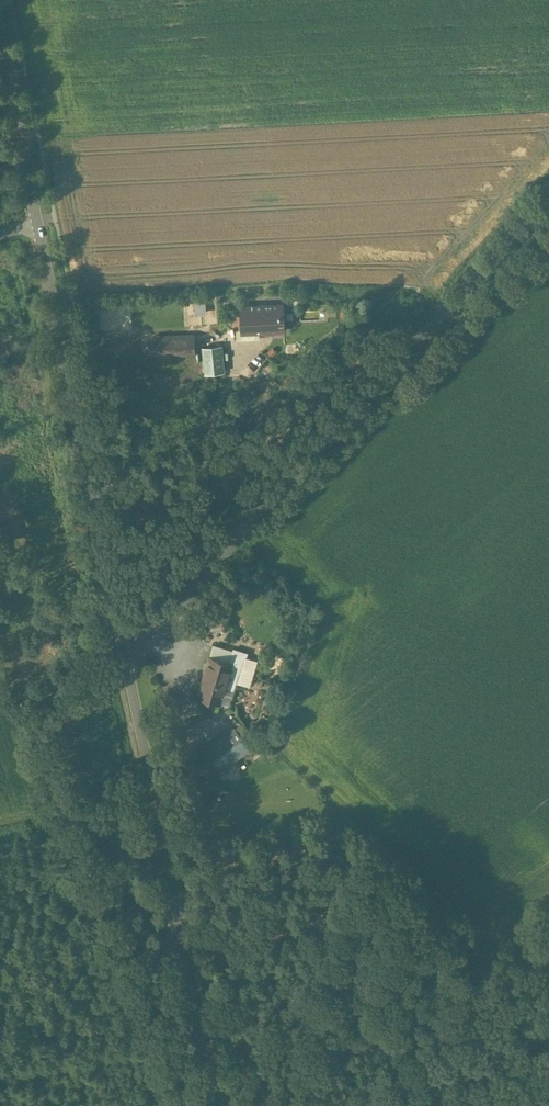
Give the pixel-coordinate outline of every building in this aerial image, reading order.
[(283,304),(241,306),(242,333),(284,331),(283,304)] [(194,335),(152,337),(152,356),(195,354),(194,335)] [(203,347),(204,353),(206,374),(223,372),(221,345),(203,347)] [(247,652),(233,648),(229,661),(232,662),(241,665),(241,666),(243,666),(247,652)] [(209,655),(204,671),(206,671),(198,696),(219,702),(220,699),(225,684),(229,671),(238,674),(241,666),(241,665),(232,662),(229,661),(209,655)] [(238,674),(229,671),(225,684),(234,687),(236,681),(238,682),(243,666),(241,666),(238,674)] [(235,727),(204,748),(219,770),(250,749),(235,727)]
